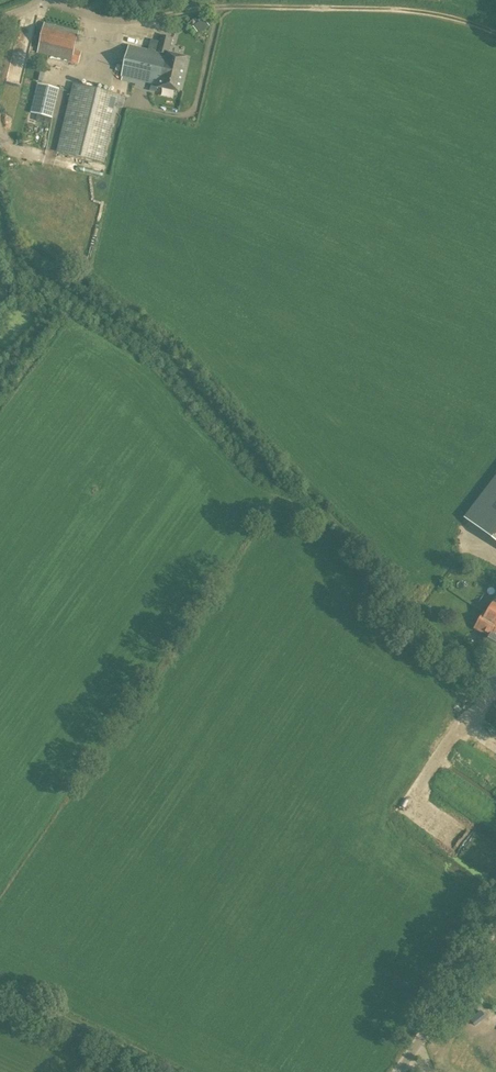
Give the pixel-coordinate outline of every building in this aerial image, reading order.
[(201,33),(211,26),(206,18),(196,25),(201,33)] [(79,64),(82,52),(75,50),(79,31),(45,23),(37,54),(79,64)] [(169,53),(173,38),(161,36),(160,42),(151,40),(149,50),(129,45),(122,77),(159,86),(159,88),(180,93),(188,58),(169,53)] [(35,114),(53,118),(59,89),(42,84),(37,83),(31,113),(35,114)] [(123,108),(125,98),(121,97),(121,95),(73,83),(57,152),(104,164),(118,107),(123,108)] [(465,517),(495,541),(495,477),(465,517)] [(488,637),(482,647),(495,656),(495,598),(483,619),(481,617),(474,628),(488,637)]
